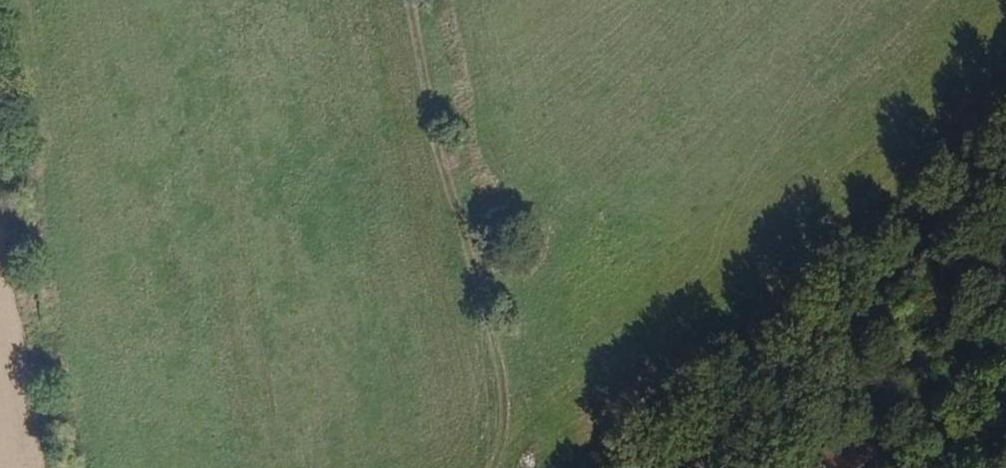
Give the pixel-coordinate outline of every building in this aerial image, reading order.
[(852,452),(863,441),(851,427),(817,456),(827,467),(856,467),(861,464),(852,452)] [(873,454),(863,441),(852,452),(861,464),(873,454)]
